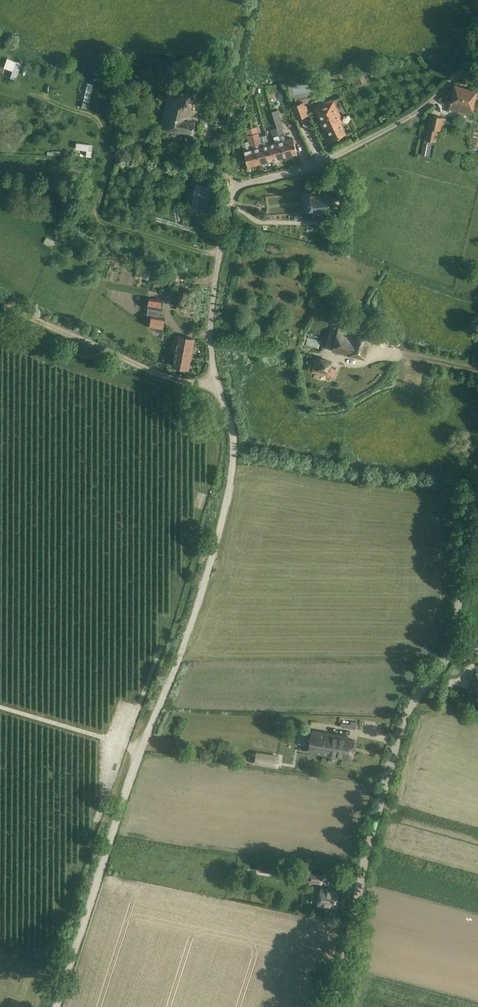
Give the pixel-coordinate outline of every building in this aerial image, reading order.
[(14,70),(11,77),(17,79),(24,62),(9,56),(5,66),(14,70)] [(354,73),(359,85),(366,82),(360,70),(354,73)] [(162,126),(192,132),(194,121),(188,120),(194,86),(170,82),(162,126)] [(88,83),(83,101),(89,102),(93,84),(88,83)] [(449,109),(470,114),(473,110),(477,90),(454,84),(450,102),(449,109)] [(211,90),(204,114),(215,116),(221,93),(211,90)] [(325,127),(332,140),(346,133),(340,122),(343,121),(333,101),(315,110),(323,128),(325,127)] [(291,106),(296,120),(309,115),(307,111),(308,110),(306,105),(305,105),(303,102),(291,106)] [(277,128),(285,156),(297,153),(293,137),(287,139),(284,134),(278,110),(272,111),(277,128)] [(421,155),(429,156),(432,141),(436,141),(438,130),(441,130),(444,117),(430,114),(424,139),(425,139),(421,155)] [(256,127),(251,129),(260,163),(272,160),(268,144),(266,135),(259,137),(256,127)] [(268,144),(272,160),(285,156),(277,128),(271,129),(273,137),(279,136),(280,141),(268,144)] [(251,129),(246,130),(248,135),(247,135),(249,141),(242,143),(248,166),(260,163),(251,129)] [(89,144),(76,142),(75,149),(89,151),(89,144)] [(195,183),(191,207),(212,211),(216,187),(195,183)] [(311,210),(311,212),(330,210),(336,204),(335,196),(329,191),(310,193),(303,194),(304,211),(311,210)] [(150,326),(163,328),(165,319),(158,318),(160,311),(162,301),(149,299),(147,308),(148,308),(147,318),(148,319),(151,320),(150,326)] [(333,350),(364,358),(366,357),(371,334),(371,333),(353,329),(353,330),(339,327),(333,350)] [(194,338),(179,336),(174,365),(189,368),(194,338)] [(311,372),(332,378),(335,369),(331,368),(333,360),(320,357),(320,358),(315,357),(311,372)] [(310,751),(351,758),(354,739),(340,737),(340,735),(313,731),(310,751)] [(263,752),(261,764),(285,768),(286,756),(263,752)] [(309,882),(322,884),(323,874),(311,872),(309,882)] [(339,891),(321,888),(318,904),(336,907),(339,891)]
